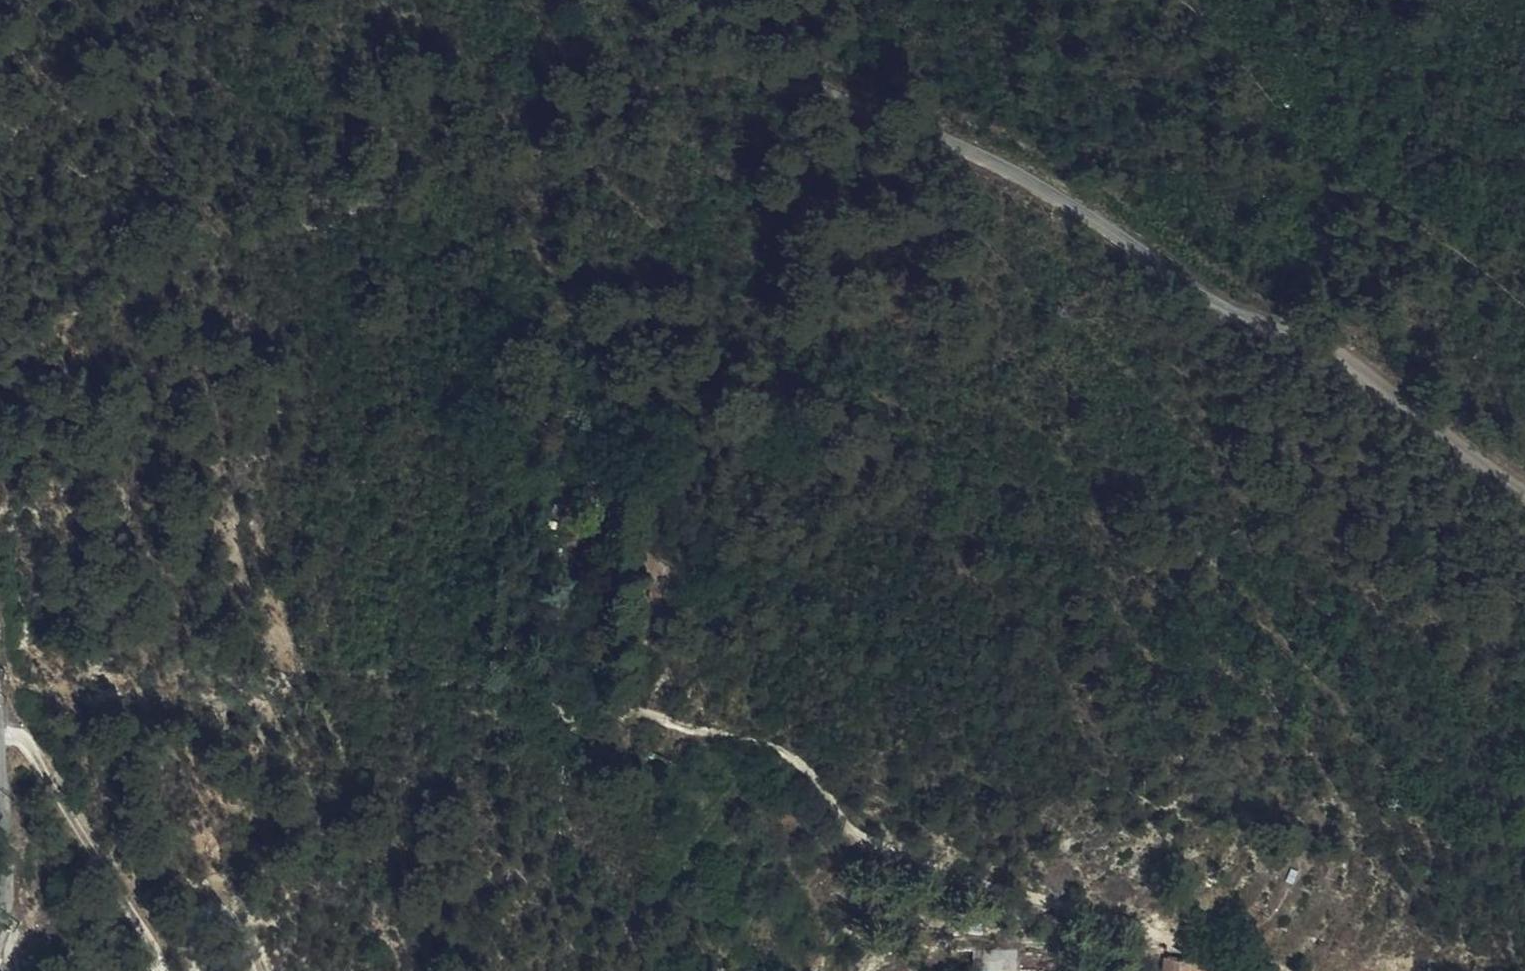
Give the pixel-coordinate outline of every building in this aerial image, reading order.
[(975,950),(978,970),(1019,965),(1017,945),(975,950)] [(1162,946),(1135,945),(1133,970),(1217,970),(1217,966),(1212,965),(1212,962),(1199,962),(1199,957),(1165,953),(1162,946)]
